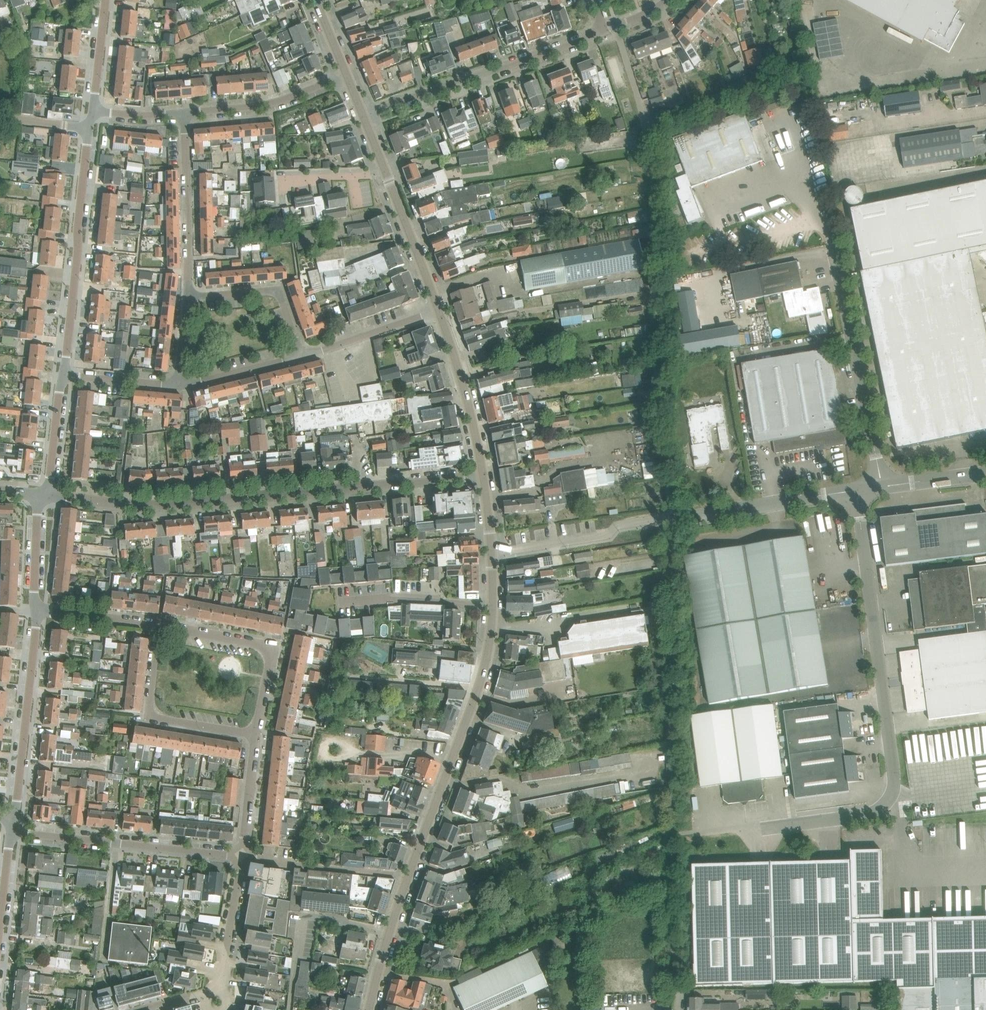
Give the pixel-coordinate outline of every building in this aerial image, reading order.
[(2,15),(2,16),(10,14),(7,6),(4,7),(2,0),(0,0),(0,16),(2,15)] [(11,3),(13,9),(25,4),(24,0),(10,0),(11,3)] [(267,0),(244,0),(243,1),(248,12),(257,9),(256,6),(264,2),(263,2),(267,0)] [(248,12),(254,26),(266,21),(265,19),(283,13),(281,9),(280,7),(284,5),(293,1),(293,0),(267,0),(263,2),(264,2),(256,6),(257,9),(248,12)] [(695,8),(704,17),(713,7),(705,0),(702,0),(695,8)] [(737,16),(738,22),(744,21),(743,15),(747,15),(744,0),(734,0),(736,11),(737,16)] [(922,43),(924,39),(949,53),(964,24),(958,21),(961,17),(957,15),(959,11),(954,9),(959,0),(843,0),(922,43)] [(504,6),(510,23),(519,20),(513,3),(504,6)] [(514,5),(521,23),(543,16),(540,6),(522,11),(519,3),(514,5)] [(178,10),(182,20),(192,16),(188,5),(183,7),(178,10)] [(349,13),(340,17),(345,29),(354,25),(368,20),(363,8),(349,13)] [(695,8),(686,18),(696,27),(704,17),(695,8)] [(543,16),(521,23),(527,43),(547,36),(547,37),(558,33),(570,29),(564,9),(543,16)] [(166,11),(165,22),(176,23),(177,12),(166,11)] [(123,12),(122,24),(150,27),(150,22),(144,22),(144,20),(136,19),(137,13),(123,12)] [(719,15),(724,20),(727,16),(722,12),(719,15)] [(481,24),(478,15),(470,18),(473,27),(478,25),(481,24)] [(727,16),(724,20),(729,25),(733,21),(727,16)] [(442,22),(446,34),(452,32),(451,26),(457,24),(455,18),(442,22)] [(696,27),(686,18),(677,28),(682,33),(677,38),(691,61),(698,56),(691,44),(702,32),(696,27)] [(798,27),(797,19),(789,21),(791,29),(798,27)] [(442,22),(434,24),(437,39),(445,37),(446,34),(442,22)] [(150,27),(122,24),(121,37),(134,39),(135,33),(143,34),(143,31),(149,32),(150,27)] [(176,28),(181,41),(192,37),(186,24),(176,28)] [(281,43),(292,39),(292,38),(306,32),(303,24),(278,35),(281,43)] [(396,32),(396,33),(398,32),(396,24),(383,28),(383,29),(374,31),(365,34),(364,28),(354,31),(347,33),(347,34),(347,35),(348,38),(349,39),(351,44),(375,38),(388,35),(396,32)] [(514,45),(520,43),(519,41),(520,40),(516,28),(508,31),(507,26),(497,29),(501,40),(505,39),(507,45),(514,43),(514,45)] [(65,43),(64,43),(79,45),(81,32),(66,31),(65,35),(59,35),(58,43),(65,43)] [(283,54),(284,56),(286,55),(286,53),(292,51),(293,52),(298,49),(297,48),(309,43),(310,43),(306,32),(292,38),(292,39),(295,44),(284,49),(285,54),(283,54)] [(667,33),(656,37),(661,52),(673,48),(667,33)] [(493,36),(481,41),(485,53),(498,49),(493,36)] [(434,60),(423,64),(425,69),(429,68),(432,76),(446,71),(446,69),(448,68),(448,70),(449,70),(448,68),(454,66),(455,68),(456,68),(451,54),(445,37),(437,39),(430,40),(436,56),(433,57),(434,60)] [(656,37),(644,41),(650,57),(661,52),(656,37)] [(369,41),(353,47),(358,60),(374,53),(372,47),(382,45),(380,38),(369,41)] [(720,38),(715,45),(719,48),(724,42),(720,38)] [(259,42),(264,53),(271,50),(271,51),(272,50),(267,39),(259,42)] [(481,41),(468,46),(472,58),(485,53),(481,41)] [(650,57),(644,41),(633,46),(633,47),(631,48),(632,52),(635,51),(638,61),(650,57)] [(79,45),(64,43),(63,56),(78,58),(79,45)] [(286,55),(284,56),(286,61),(287,60),(288,62),(313,52),(312,49),(313,48),(311,43),(310,44),(309,43),(297,48),(298,49),(293,52),(292,51),(286,53),(286,55)] [(417,50),(415,43),(407,45),(409,52),(417,50)] [(163,52),(162,63),(173,62),(173,53),(173,47),(162,46),(161,52),(163,52)] [(250,50),(253,56),(260,52),(257,46),(250,50)] [(472,58),(468,46),(455,50),(460,62),(472,58)] [(134,49),(119,47),(118,60),(132,61),(140,62),(140,58),(141,51),(134,50),(134,49)] [(759,64),(758,63),(755,53),(754,49),(745,52),(749,66),(752,66),(759,64)] [(264,53),(268,63),(273,61),(275,60),(271,51),(271,50),(264,53)] [(682,64),(685,73),(695,69),(683,50),(676,54),(682,64)] [(774,51),(765,53),(768,69),(777,67),(774,51)] [(244,53),(237,56),(240,61),(240,62),(247,59),(244,53)] [(360,64),(364,73),(379,67),(380,70),(400,62),(397,54),(377,62),(375,58),(360,64)] [(240,61),(237,56),(230,59),(233,65),(240,62),(240,61)] [(305,69),(296,73),(298,79),(320,70),(318,63),(319,62),(317,57),(315,57),(315,56),(302,61),(305,69)] [(669,57),(663,59),(667,68),(673,66),(669,57)] [(667,68),(663,59),(658,61),(662,70),(667,68)] [(118,60),(117,72),(131,74),(132,61),(118,60)] [(273,61),(268,63),(272,73),(277,71),(273,61)] [(401,73),(399,74),(402,83),(415,78),(414,74),(413,71),(413,69),(411,61),(403,64),(406,72),(401,73)] [(598,87),(603,99),(613,96),(606,78),(599,81),(591,61),(577,66),(583,83),(590,80),(593,89),(598,87)] [(740,64),(730,70),(736,80),(746,74),(740,64)] [(62,66),(61,79),(75,81),(77,68),(62,66)] [(379,67),(364,73),(369,87),(384,81),(380,70),(379,67)] [(419,68),(413,69),(413,71),(414,74),(415,78),(415,79),(421,78),(419,68)] [(568,69),(558,73),(567,100),(568,103),(576,100),(575,97),(579,95),(577,88),(571,90),(569,84),(573,83),(568,69)] [(272,74),(278,87),(289,83),(284,70),(272,74)] [(117,72),(115,85),(130,86),(131,74),(117,72)] [(567,100),(558,73),(547,77),(552,91),(556,89),(558,95),(547,99),(551,112),(553,117),(559,115),(557,110),(555,104),(567,100)] [(266,74),(253,75),(255,92),(267,91),(267,85),(274,84),(270,74),(266,74)] [(216,75),(210,76),(211,87),(217,86),(218,95),(230,94),(229,78),(216,79),(216,75)] [(253,75),(241,77),(242,93),(255,92),(253,75)] [(204,80),(192,81),(193,97),(206,96),(205,87),(211,87),(210,76),(203,76),(204,80)] [(241,77),(229,78),(230,94),(242,93),(241,77)] [(75,81),(61,79),(60,92),(74,94),(75,81)] [(960,88),(959,80),(950,81),(951,90),(960,88)] [(192,81),(179,82),(181,99),(193,97),(192,81)] [(536,81),(524,85),(527,94),(529,100),(532,107),(538,105),(544,103),(540,90),(536,81)] [(179,82),(167,83),(168,100),(181,99),(179,82)] [(168,100),(167,83),(155,84),(156,101),(168,100)] [(130,86),(115,85),(114,98),(118,98),(118,105),(124,105),(124,99),(128,99),(130,86)] [(967,98),(968,107),(984,105),(985,104),(985,86),(981,86),(983,96),(967,98)] [(136,87),(134,101),(141,102),(143,88),(136,87)] [(499,94),(502,103),(504,109),(505,109),(507,117),(520,112),(511,89),(499,94)] [(918,92),(882,97),(885,117),(921,112),(918,92)] [(21,114),(33,115),(36,95),(24,93),(21,114)] [(661,93),(658,94),(649,97),(652,105),(664,101),(661,93)] [(955,97),(956,109),(968,107),(967,98),(967,96),(955,97)] [(587,97),(581,100),(585,111),(591,108),(587,97)] [(47,119),(62,120),(63,113),(72,114),(73,101),(54,99),(52,112),(48,111),(47,119)] [(492,122),(487,109),(484,99),(472,103),(475,113),(477,118),(480,126),(486,124),(487,124),(492,123),(492,122)] [(684,100),(680,102),(669,106),(672,114),(687,108),(684,100)] [(664,101),(652,105),(653,106),(655,113),(666,109),(664,103),(664,101)] [(308,117),(312,126),(312,127),(329,121),(330,124),(348,117),(344,107),(326,114),(326,113),(320,116),(319,113),(308,117)] [(464,133),(464,131),(466,130),(467,132),(478,128),(471,109),(464,111),(463,110),(456,112),(452,114),(451,112),(442,115),(449,134),(456,132),(458,139),(465,136),(464,133)] [(496,112),(499,121),(505,119),(502,110),(496,112)] [(690,189),(762,162),(759,152),(744,113),(673,139),(682,164),(675,166),(680,178),(676,180),(681,191),(677,192),(689,223),(689,224),(703,219),(703,218),(702,219),(700,215),(704,213),(704,212),(704,213),(695,195),(693,196),(690,189)] [(394,140),(391,141),(396,154),(410,149),(407,142),(441,129),(436,117),(402,130),(403,132),(393,136),(394,140)] [(518,122),(521,130),(532,125),(529,117),(518,122)] [(275,142),(275,136),(275,134),(274,124),(258,126),(259,137),(259,142),(260,149),(261,160),(266,159),(265,143),(275,142)] [(250,138),(258,137),(259,137),(258,126),(241,127),(242,138),(243,144),(250,143),(250,138)] [(848,126),(827,129),(828,141),(849,138),(848,126)] [(226,140),(242,138),(241,127),(225,128),(226,140)] [(219,140),(226,140),(225,128),(209,130),(210,141),(211,147),(220,146),(219,140)] [(541,129),(537,130),(540,142),(557,137),(555,130),(542,133),(541,129)] [(971,158),(969,144),(973,143),(971,129),(961,130),(900,140),(905,168),(954,160),(971,158)] [(203,142),(210,141),(209,130),(193,131),(194,142),(195,142),(196,154),(204,154),(203,142)] [(342,131),(325,134),(327,145),(330,144),(332,156),(342,154),(348,153),(351,162),(354,162),(363,158),(359,148),(355,137),(346,140),(343,141),(342,131)] [(113,143),(129,145),(130,134),(114,132),(113,143)] [(494,136),(485,138),(489,150),(497,147),(505,145),(502,133),(494,136)] [(130,134),(129,145),(137,146),(137,151),(144,152),(145,147),(146,136),(130,134)] [(55,135),(53,148),(68,149),(69,137),(55,135)] [(163,137),(146,136),(145,147),(162,149),(163,137)] [(480,144),(482,150),(487,149),(488,149),(486,142),(480,144)] [(68,149),(53,148),(52,160),(56,161),(66,162),(68,149)] [(458,153),(458,159),(459,166),(489,162),(487,149),(482,150),(470,152),(458,153)] [(233,151),(228,151),(229,164),(236,163),(234,151),(233,151)] [(113,168),(115,156),(101,154),(99,165),(113,168)] [(23,156),(22,163),(27,163),(39,164),(40,157),(28,156),(23,156)] [(27,163),(19,162),(18,171),(24,172),(25,169),(39,170),(39,164),(27,163)] [(126,171),(141,173),(143,165),(128,162),(126,171)] [(402,169),(407,183),(420,178),(415,164),(402,169)] [(41,186),(48,187),(48,186),(63,188),(65,176),(60,176),(60,172),(46,170),(46,175),(43,174),(41,186)] [(104,185),(119,186),(123,187),(124,181),(120,180),(120,172),(106,171),(104,185)] [(443,184),(446,183),(442,171),(420,178),(407,183),(412,194),(417,192),(420,199),(429,196),(445,190),(443,184)] [(628,171),(601,174),(602,187),(630,184),(628,171)] [(166,172),(166,188),(177,188),(177,172),(166,172)] [(254,174),(255,192),(273,191),(273,179),(268,180),(267,173),(254,174)] [(200,175),(200,191),(211,191),(211,183),(217,183),(217,175),(210,175),(200,175)] [(225,191),(231,192),(236,192),(236,181),(225,181),(225,191)] [(372,181),(363,181),(364,205),(373,205),(372,181)] [(347,217),(343,190),(331,192),(329,182),(319,184),(321,197),(313,198),(317,221),(347,217)] [(851,210),(863,272),(861,272),(897,449),(985,431),(985,331),(970,255),(976,254),(985,252),(985,182),(851,210)] [(451,208),(452,216),(467,213),(466,206),(463,204),(461,205),(460,197),(478,194),(479,196),(489,194),(488,183),(440,192),(441,193),(424,199),(425,201),(415,205),(420,218),(421,218),(423,223),(446,215),(444,209),(447,208),(451,208)] [(131,184),(130,192),(142,194),(143,185),(131,184)] [(48,186),(48,187),(47,196),(44,196),(43,201),(57,203),(57,199),(62,200),(63,188),(48,186)] [(163,205),(166,205),(178,204),(177,188),(166,188),(166,195),(162,197),(163,205)] [(200,208),(212,207),(218,207),(218,196),(217,191),(211,191),(200,191),(200,208)] [(273,191),(255,192),(256,209),(269,209),(269,202),(274,202),(273,191)] [(854,191),(839,191),(839,205),(854,205),(854,191)] [(142,194),(130,192),(129,202),(141,203),(143,195),(142,194)] [(103,195),(102,207),(115,209),(117,196),(103,195)] [(230,208),(241,208),(241,196),(230,196),(230,208)] [(305,217),(291,219),(292,226),(292,227),(313,223),(312,222),(317,221),(313,198),(313,196),(294,199),(296,210),(303,208),(305,217)] [(17,214),(23,215),(25,203),(18,202),(17,214)] [(45,210),(44,220),(60,221),(61,210),(56,209),(57,205),(43,204),(42,209),(45,210)] [(166,205),(167,221),(178,220),(178,204),(166,205)] [(102,207),(100,220),(114,222),(115,216),(123,217),(123,215),(129,216),(129,211),(123,210),(115,209),(102,207)] [(200,208),(201,223),(212,223),(212,207),(200,208)] [(280,208),(272,210),(274,221),(281,220),(280,208)] [(433,222),(423,225),(427,236),(437,233),(442,231),(441,227),(453,225),(453,224),(472,220),(473,226),(491,223),(488,211),(467,215),(467,213),(452,216),(452,217),(451,217),(438,220),(438,219),(433,222)] [(630,223),(640,221),(638,211),(628,213),(630,223)] [(374,233),(376,240),(392,234),(385,215),(376,219),(369,222),(369,223),(347,226),(348,235),(353,235),(373,233),(374,233)] [(514,221),(515,227),(533,224),(532,218),(514,221)] [(12,233),(17,234),(18,233),(26,235),(26,234),(28,220),(20,219),(19,223),(13,222),(12,233)] [(60,221),(44,220),(43,230),(40,230),(39,235),(53,236),(54,233),(58,233),(60,221)] [(100,220),(99,233),(112,234),(113,234),(114,222),(100,220)] [(167,221),(167,236),(167,237),(178,237),(178,220),(167,221)] [(201,223),(201,239),(212,239),(212,223),(201,223)] [(446,235),(438,237),(429,241),(430,243),(431,243),(432,245),(430,245),(430,246),(431,246),(431,247),(430,247),(432,251),(433,252),(432,252),(433,252),(433,254),(451,247),(449,241),(465,235),(462,228),(445,234),(446,235)] [(312,229),(295,231),(297,252),(315,249),(312,229)] [(112,234),(99,233),(97,246),(111,247),(112,240),(120,241),(120,240),(126,241),(127,236),(120,235),(113,234),(112,234)] [(132,236),(131,241),(131,247),(127,246),(126,253),(136,254),(138,237),(132,236)] [(167,245),(167,253),(179,253),(178,237),(167,237),(167,236),(161,236),(161,245),(167,245)] [(42,243),(41,254),(56,255),(57,243),(53,242),(53,239),(39,237),(38,243),(42,243)] [(212,239),(201,239),(201,256),(213,255),(212,239)] [(639,239),(634,240),(520,261),(525,291),(604,276),(644,269),(639,239)] [(474,248),(472,242),(435,256),(437,261),(436,262),(437,265),(438,265),(439,267),(455,261),(464,258),(461,252),(474,248)] [(530,245),(519,247),(521,256),(531,254),(530,245)] [(319,272),(323,272),(345,268),(345,267),(344,259),(342,248),(342,247),(334,248),(314,251),(316,262),(318,270),(319,272)] [(404,265),(398,248),(398,247),(383,253),(353,264),(356,272),(366,268),(370,277),(376,274),(377,275),(402,266),(404,265)] [(179,253),(167,253),(168,269),(179,269),(179,253)] [(480,254),(449,266),(440,269),(442,275),(441,276),(442,278),(443,279),(444,280),(458,275),(466,272),(464,266),(467,265),(468,268),(480,263),(479,260),(486,258),(485,253),(480,254)] [(56,255),(41,254),(39,266),(54,268),(56,255)] [(96,255),(95,269),(113,271),(114,262),(109,262),(110,257),(96,255)] [(26,269),(27,261),(0,257),(0,266),(26,269)] [(791,291),(803,289),(797,261),(758,269),(731,275),(736,302),(764,297),(791,291)] [(345,268),(323,272),(326,287),(337,286),(350,324),(401,306),(418,300),(407,273),(405,274),(402,266),(377,275),(376,274),(370,277),(366,268),(356,272),(353,264),(345,267),(345,268)] [(0,266),(0,274),(25,277),(26,269),(0,266)] [(269,269),(270,281),(286,279),(286,276),(286,271),(285,269),(285,267),(273,268),(269,269)] [(113,271),(95,269),(93,283),(107,285),(108,279),(112,280),(113,271)] [(269,269),(253,270),(254,282),(270,281),(269,269)] [(253,270),(237,271),(238,283),(254,282),(253,270)] [(318,270),(308,273),(312,288),(313,288),(315,293),(323,290),(319,272),(318,270)] [(222,285),(221,273),(214,273),(213,271),(205,271),(206,286),(222,285)] [(237,271),(221,273),(222,285),(238,283),(237,271)] [(159,285),(159,290),(165,291),(176,292),(178,276),(169,275),(168,275),(160,274),(159,285)] [(34,276),(32,288),(47,289),(48,277),(34,276)] [(287,285),(293,300),(304,297),(298,281),(287,285)] [(483,284),(489,303),(497,301),(491,281),(483,284)] [(9,299),(16,299),(17,287),(10,286),(9,299)] [(47,289),(32,288),(31,298),(27,298),(27,304),(40,305),(41,301),(46,302),(47,289)] [(450,295),(459,322),(475,317),(475,314),(479,312),(473,292),(472,292),(470,288),(450,295)] [(803,289),(791,291),(792,297),(785,299),(787,311),(788,311),(790,318),(824,311),(819,288),(807,290),(807,292),(804,292),(803,289)] [(165,291),(163,307),(174,308),(176,292),(165,291)] [(92,295),(90,309),(109,311),(110,302),(105,301),(105,297),(92,295)] [(293,300),(298,316),(309,312),(304,297),(293,300)] [(497,301),(489,303),(487,303),(489,310),(498,308),(499,313),(515,309),(513,302),(513,298),(497,301)] [(521,300),(513,302),(515,309),(523,308),(521,300)] [(584,315),(583,310),(582,302),(558,306),(560,319),(580,316),(584,315)] [(30,312),(28,322),(43,324),(45,312),(40,311),(40,307),(26,306),(26,312),(30,312)] [(163,307),(161,322),(172,324),(174,308),(163,307)] [(109,311),(90,309),(89,323),(103,324),(103,319),(108,320),(109,311)] [(475,317),(459,322),(461,331),(485,323),(484,321),(482,321),(481,318),(490,315),(489,311),(480,314),(479,312),(475,314),(475,317)] [(130,313),(119,312),(118,318),(119,318),(117,332),(128,333),(130,313)] [(303,331),(304,331),(303,330),(314,327),(314,326),(309,312),(298,316),(303,331)] [(335,318),(338,328),(345,325),(342,316),(335,318)] [(580,316),(560,319),(561,327),(581,324),(580,316)] [(824,319),(808,322),(811,336),(826,333),(824,319)] [(43,324),(28,322),(20,321),(19,331),(1,329),(0,337),(2,337),(13,338),(14,338),(20,339),(33,340),(33,335),(42,336),(43,324)] [(161,322),(159,338),(170,340),(172,324),(161,322)] [(303,330),(304,331),(306,338),(329,330),(326,322),(314,326),(314,327),(303,330)] [(500,324),(500,322),(486,327),(485,324),(478,327),(462,332),(465,340),(494,330),(494,331),(502,328),(508,327),(507,322),(500,324)] [(414,340),(416,346),(434,340),(429,328),(403,337),(405,343),(414,340)] [(465,341),(469,352),(506,339),(503,329),(465,341)] [(714,330),(677,336),(681,356),(717,350),(714,330)] [(116,346),(115,352),(126,353),(128,333),(117,332),(116,346)] [(87,335),(86,349),(105,351),(106,342),(101,341),(101,336),(87,335)] [(158,346),(157,354),(168,356),(170,340),(159,338),(153,338),(152,345),(158,346)] [(385,351),(382,338),(373,341),(376,353),(385,351)] [(434,340),(416,346),(419,353),(408,357),(410,364),(418,362),(427,358),(427,356),(438,352),(434,340)] [(31,345),(29,358),(44,359),(46,347),(31,345)] [(105,351),(86,349),(84,363),(98,364),(99,359),(104,360),(105,351)] [(836,419),(843,418),(831,349),(742,364),(755,444),(773,441),(775,454),(824,445),(825,448),(847,444),(844,427),(837,428),(836,419)] [(126,353),(115,352),(113,369),(114,369),(124,370),(126,353)] [(168,356),(157,354),(155,371),(166,372),(168,356)] [(44,359),(29,358),(28,368),(24,368),(24,373),(38,375),(38,371),(43,371),(44,359)] [(321,362),(305,366),(308,377),(324,373),(321,362)] [(511,370),(501,373),(504,382),(514,380),(516,390),(534,387),(529,362),(510,365),(511,370)] [(434,366),(411,372),(413,381),(414,384),(420,382),(428,380),(432,393),(440,390),(450,388),(443,363),(434,366)] [(305,366),(290,370),(294,385),(301,383),(300,379),(308,377),(305,366)] [(398,367),(379,372),(381,382),(401,377),(398,367)] [(566,380),(564,369),(544,373),(546,384),(566,380)] [(290,370),(274,373),(277,384),(284,383),(285,387),(294,385),(290,370)] [(277,384),(274,373),(258,377),(261,387),(261,388),(277,384)] [(504,382),(501,373),(476,379),(481,397),(503,391),(501,383),(504,382)] [(631,374),(629,374),(630,386),(638,385),(637,373),(631,374)] [(27,381),(25,392),(40,394),(42,382),(37,381),(37,377),(24,375),(23,381),(27,381)] [(240,382),(244,399),(248,398),(247,392),(258,389),(256,378),(240,382)] [(239,398),(239,400),(244,399),(240,382),(224,386),(228,400),(239,398)] [(374,385),(376,398),(383,397),(382,394),(380,384),(374,385)] [(367,386),(369,399),(376,398),(374,385),(367,386)] [(219,403),(228,400),(224,386),(209,390),(211,401),(218,399),(219,403)] [(360,387),(362,401),(369,399),(367,386),(360,387)] [(636,388),(623,388),(623,397),(636,397),(636,388)] [(278,390),(280,396),(282,406),(287,405),(283,389),(278,390)] [(211,401),(209,390),(193,393),(196,408),(197,409),(197,408),(206,406),(208,408),(213,407),(212,404),(211,401)] [(40,394),(25,392),(24,404),(39,406),(40,394)] [(78,392),(77,403),(93,404),(99,405),(100,394),(78,392)] [(133,403),(149,405),(150,394),(134,392),(133,403)] [(396,400),(395,392),(382,394),(383,397),(383,401),(390,400),(391,400),(396,400)] [(451,392),(429,395),(431,403),(453,400),(451,392)] [(149,405),(165,406),(166,395),(150,394),(149,405)] [(484,407),(486,412),(509,407),(528,403),(526,396),(513,399),(511,394),(483,401),(483,402),(482,403),(483,407),(484,407)] [(166,395),(165,406),(171,407),(171,412),(181,413),(182,397),(166,395)] [(412,417),(413,425),(424,423),(457,417),(455,406),(445,408),(439,409),(431,410),(431,403),(429,395),(407,398),(396,400),(391,400),(393,417),(409,415),(409,418),(412,417)] [(121,400),(120,407),(129,409),(130,401),(121,400)] [(371,403),(374,421),(374,422),(393,419),(390,400),(383,401),(371,403)] [(77,403),(76,414),(91,415),(93,404),(77,403)] [(362,404),(356,405),(358,423),(374,421),(371,403),(362,404)] [(509,407),(486,412),(487,418),(486,419),(487,422),(488,422),(488,424),(512,418),(511,413),(514,412),(514,413),(529,410),(528,403),(509,407)] [(356,405),(340,407),(342,425),(358,423),(356,405)] [(695,456),(697,466),(694,467),(707,465),(708,464),(709,464),(709,463),(709,462),(708,453),(714,452),(710,428),(718,426),(722,450),(729,449),(728,439),(725,424),(726,424),(722,405),(706,407),(706,408),(688,411),(693,445),(693,446),(695,456)] [(13,414),(20,415),(21,409),(14,408),(4,407),(0,407),(0,412),(6,412),(6,413),(13,414)] [(129,409),(120,407),(116,407),(115,418),(127,419),(129,409)] [(331,408),(324,409),(327,427),(342,425),(340,407),(331,408)] [(310,411),(309,411),(311,430),(327,427),(324,409),(310,411)] [(293,414),(295,426),(295,432),(311,430),(309,411),(301,412),(293,413),(293,414)] [(211,420),(218,419),(216,412),(214,412),(210,413),(211,420)] [(23,414),(22,427),(37,428),(38,416),(23,414)] [(76,414),(75,425),(90,426),(97,427),(98,416),(91,415),(76,414)] [(424,423),(413,425),(415,433),(442,428),(443,430),(449,429),(459,427),(457,417),(424,423)] [(264,418),(256,419),(257,424),(258,435),(260,452),(267,451),(265,435),(264,418)] [(844,427),(843,418),(836,419),(837,428),(844,427)] [(569,427),(567,419),(551,421),(552,430),(569,427)] [(223,424),(220,425),(222,438),(240,436),(239,423),(232,424),(229,424),(226,424),(223,424)] [(499,427),(490,430),(491,435),(490,436),(491,439),(492,440),(492,441),(493,441),(502,439),(507,438),(513,436),(521,435),(520,429),(524,428),(523,424),(513,425),(513,424),(499,427)] [(74,435),(76,436),(76,435),(89,436),(90,426),(75,425),(74,435)] [(37,428),(22,427),(21,432),(20,438),(17,437),(16,442),(20,443),(30,444),(30,440),(35,441),(37,428)] [(460,435),(459,429),(441,432),(432,434),(433,440),(436,439),(437,445),(451,443),(461,442),(461,440),(462,439),(461,436),(460,435)] [(397,432),(386,433),(387,441),(398,440),(397,432)] [(76,436),(75,445),(91,447),(92,437),(89,436),(76,435),(76,436)] [(143,435),(133,436),(133,446),(144,446),(143,435)] [(260,452),(258,435),(251,436),(252,452),(260,452)] [(296,443),(295,437),(295,436),(287,436),(288,450),(296,449),(296,443)] [(496,459),(498,468),(519,464),(516,449),(525,447),(526,450),(544,447),(542,439),(525,442),(524,439),(494,444),(494,447),(495,448),(496,459)] [(372,443),(373,450),(386,448),(385,441),(372,443)] [(306,444),(307,454),(301,454),(302,472),(316,471),(314,453),(313,444),(306,444)] [(410,458),(411,471),(438,468),(438,469),(465,464),(461,444),(443,447),(418,450),(418,448),(405,450),(406,457),(410,457),(410,458)] [(75,445),(74,457),(89,459),(91,447),(75,445)] [(539,460),(539,461),(585,454),(584,446),(547,452),(547,449),(533,452),(535,461),(539,460)] [(33,463),(34,452),(19,450),(19,456),(8,455),(8,456),(0,455),(0,459),(33,463)] [(321,451),(322,458),(321,458),(323,471),(347,468),(345,455),(331,457),(331,450),(321,451)] [(278,453),(279,460),(280,475),(293,473),(292,451),(278,453)] [(266,454),(267,461),(265,461),(267,476),(280,475),(279,460),(278,453),(266,454)] [(376,454),(377,467),(392,466),(391,453),(376,454)] [(252,454),(241,455),(244,478),(257,477),(255,462),(255,459),(253,459),(252,454)] [(585,454),(539,461),(540,465),(549,464),(549,462),(586,457),(585,454)] [(244,478),(241,455),(231,456),(231,460),(228,460),(230,479),(244,478)] [(74,457),(73,468),(88,470),(89,459),(74,457)] [(0,459),(0,465),(13,466),(12,472),(31,474),(33,463),(0,459)] [(219,465),(206,467),(207,481),(220,480),(219,465)] [(207,481),(206,467),(192,468),(194,483),(207,481)] [(88,470),(73,468),(72,479),(87,481),(88,470)] [(498,470),(502,492),(535,487),(533,476),(526,477),(525,470),(513,471),(513,468),(498,470)] [(155,469),(149,470),(150,479),(156,479),(157,486),(170,485),(169,470),(156,471),(155,469)] [(182,469),(169,470),(170,485),(184,484),(182,469)] [(583,469),(560,473),(564,493),(587,489),(583,469)] [(150,479),(149,470),(145,470),(145,472),(130,471),(128,485),(144,487),(144,480),(150,479)] [(543,488),(544,496),(555,495),(561,494),(559,483),(553,484),(553,487),(543,488)] [(453,513),(454,520),(474,518),(472,491),(451,493),(451,495),(447,496),(446,494),(432,495),(434,515),(448,514),(448,513),(453,513)] [(555,495),(544,496),(546,507),(565,504),(563,494),(561,494),(555,495)] [(503,503),(505,513),(540,510),(539,499),(533,500),(513,502),(503,503)] [(410,522),(415,522),(414,510),(409,511),(408,500),(393,501),(394,519),(395,528),(402,527),(401,518),(410,517),(410,522)] [(383,502),(369,503),(370,521),(385,520),(383,502)] [(370,521),(369,503),(355,505),(357,522),(370,521)] [(887,567),(985,554),(985,515),(966,517),(965,504),(915,510),(911,511),(912,511),(913,515),(881,519),(887,567)] [(2,541),(14,542),(14,541),(15,534),(12,534),(12,531),(15,531),(15,530),(12,530),(13,506),(5,505),(5,508),(0,508),(0,541),(2,541)] [(332,522),(332,526),(340,525),(340,528),(347,528),(345,505),(331,507),(332,522)] [(414,505),(414,510),(415,522),(416,524),(424,523),(422,506),(414,506),(414,505)] [(318,523),(332,522),(331,507),(317,508),(318,523)] [(61,509),(60,520),(76,522),(79,522),(80,511),(61,509)] [(293,510),(294,525),(295,525),(295,532),(309,531),(307,509),(293,510)] [(280,527),(294,525),(293,510),(279,512),(280,527)] [(269,513),(255,514),(256,528),(270,527),(269,513)] [(105,525),(111,526),(115,526),(114,515),(106,514),(105,524),(105,525)] [(257,536),(256,528),(255,514),(241,515),(242,530),(248,529),(248,537),(257,536)] [(231,516),(217,517),(218,532),(232,531),(231,516)] [(218,532),(217,517),(203,518),(204,534),(218,532)] [(424,523),(416,524),(416,533),(417,541),(426,540),(425,532),(437,531),(436,531),(441,530),(441,531),(457,529),(457,534),(460,534),(469,532),(469,530),(475,529),(474,519),(474,518),(454,520),(424,523)] [(193,519),(178,521),(180,536),(194,534),(193,519)] [(60,520),(59,531),(74,532),(76,522),(60,520)] [(180,536),(178,521),(165,522),(166,537),(175,536),(176,543),(172,543),(174,558),(183,557),(180,536)] [(140,539),(157,538),(155,523),(139,524),(140,539)] [(126,541),(140,539),(139,524),(124,526),(125,540),(125,541),(126,541)] [(347,530),(344,531),(347,561),(350,561),(355,560),(353,538),(352,530),(347,530)] [(59,531),(58,541),(73,543),(73,542),(74,537),(74,532),(59,531)] [(316,554),(316,563),(317,563),(326,562),(324,542),(323,542),(322,532),(314,533),(316,554)] [(276,536),(277,545),(278,551),(290,550),(290,545),(291,545),(290,535),(276,536)] [(443,556),(447,555),(477,553),(476,541),(475,542),(475,537),(460,537),(460,542),(453,543),(453,548),(443,549),(443,551),(436,552),(436,555),(443,555),(443,556)] [(685,556),(687,569),(805,550),(803,537),(685,556)] [(364,565),(361,538),(353,538),(355,560),(356,566),(364,565)] [(103,547),(113,548),(117,547),(116,539),(113,540),(104,539),(103,547)] [(127,550),(126,541),(125,541),(125,540),(120,540),(120,550),(121,550),(122,559),(126,558),(128,558),(128,557),(127,552),(127,550)] [(2,541),(2,552),(19,552),(19,541),(14,541),(14,542),(2,541)] [(58,541),(57,552),(72,554),(73,543),(58,541)] [(397,557),(406,557),(417,556),(416,541),(396,542),(397,557)] [(687,569),(698,637),(817,617),(805,550),(687,569)] [(2,552),(1,563),(18,563),(19,552),(2,552)] [(57,552),(55,563),(71,565),(76,565),(77,555),(72,554),(57,552)] [(375,564),(377,564),(386,563),(391,563),(390,557),(389,552),(374,554),(374,558),(375,564)] [(456,560),(456,566),(462,566),(478,565),(477,553),(447,555),(447,561),(456,560)] [(390,557),(391,563),(391,569),(406,568),(406,557),(397,557),(390,557)] [(538,561),(507,566),(506,566),(507,578),(525,575),(524,570),(553,566),(552,557),(538,559),(538,561)] [(1,563),(1,573),(18,574),(18,563),(1,563)] [(55,563),(54,574),(70,576),(71,565),(55,563)] [(222,571),(221,563),(217,564),(212,564),(213,572),(222,571)] [(316,563),(308,564),(309,580),(318,580),(317,569),(317,563),(316,563)] [(591,576),(588,563),(576,566),(578,578),(591,576)] [(367,571),(368,582),(392,580),(391,569),(377,570),(377,565),(377,564),(375,564),(366,565),(367,571)] [(478,565),(462,566),(456,566),(446,566),(446,576),(464,576),(464,592),(479,592),(478,565)] [(975,623),(985,622),(985,613),(985,605),(985,565),(920,573),(926,629),(926,630),(975,623)] [(343,573),(344,584),(368,582),(367,571),(354,573),(353,567),(353,566),(342,567),(343,574),(343,573)] [(318,569),(317,569),(318,580),(319,587),(344,584),(343,573),(343,574),(330,575),(329,569),(330,569),(329,568),(326,568),(318,569)] [(438,580),(438,569),(430,569),(431,581),(438,580)] [(675,571),(677,583),(685,581),(683,570),(675,571)] [(122,610),(134,611),(135,596),(131,595),(132,587),(130,587),(132,573),(126,572),(126,578),(124,588),(125,588),(124,594),(123,594),(122,610)] [(1,573),(0,584),(17,585),(18,574),(1,573)] [(54,574),(53,585),(68,586),(70,576),(54,574)] [(147,597),(145,612),(158,614),(160,598),(153,598),(156,576),(150,576),(149,581),(148,590),(147,597)] [(181,583),(179,594),(184,595),(187,579),(182,578),(181,583)] [(293,590),(291,598),(309,602),(311,587),(319,587),(318,580),(309,580),(301,579),(299,591),(294,590),(293,590)] [(507,593),(517,592),(523,592),(523,595),(531,594),(531,592),(555,588),(554,581),(537,584),(523,584),(523,580),(507,581),(507,593)] [(0,584),(0,595),(17,596),(17,585),(0,584)] [(68,586),(53,585),(52,596),(73,598),(74,587),(68,586)] [(110,609),(122,610),(123,594),(112,593),(110,609)] [(531,598),(507,598),(507,611),(532,611),(532,604),(544,602),(543,593),(533,595),(531,595),(531,598)] [(0,595),(0,596),(0,606),(16,607),(17,596),(0,595)] [(147,597),(135,596),(134,611),(145,612),(147,597)] [(234,626),(245,628),(248,613),(249,607),(251,597),(246,596),(244,606),(243,612),(237,610),(234,626)] [(163,613),(175,615),(178,599),(165,597),(164,603),(163,613)] [(300,631),(302,625),(301,625),(304,614),(306,615),(306,614),(309,602),(291,598),(289,611),(290,611),(295,612),(294,620),(288,618),(286,628),(300,631)] [(175,615),(186,617),(189,601),(178,599),(175,615)] [(186,617),(198,619),(201,604),(189,601),(186,617)] [(272,617),(269,633),(281,635),(285,613),(278,612),(280,602),(275,601),(273,612),(272,617)] [(198,619),(210,622),(213,606),(201,604),(198,619)] [(442,641),(449,641),(459,641),(459,626),(461,626),(461,619),(460,619),(460,611),(450,611),(443,611),(443,612),(440,612),(440,611),(440,610),(439,610),(439,609),(438,609),(437,606),(410,605),(402,604),(402,606),(388,607),(389,619),(401,619),(401,627),(409,628),(409,621),(437,622),(437,631),(442,631),(442,641)] [(210,622),(221,624),(224,608),(213,606),(210,622)] [(534,610),(535,617),(552,614),(550,607),(534,610)] [(221,624),(234,626),(237,610),(224,608),(221,624)] [(557,640),(558,648),(560,660),(568,659),(592,655),(599,654),(648,646),(643,612),(577,623),(577,626),(573,626),(574,626),(573,625),(566,635),(567,635),(567,634),(568,638),(557,640)] [(245,628),(257,631),(260,615),(248,613),(245,628)] [(2,614),(0,625),(17,627),(18,616),(2,614)] [(324,636),(325,632),(327,619),(306,614),(306,615),(304,614),(301,625),(302,625),(315,628),(314,633),(313,633),(313,634),(324,636)] [(257,631),(269,633),(272,617),(260,615),(257,631)] [(817,617),(698,637),(710,704),(828,685),(817,617)] [(373,618),(349,620),(350,631),(363,630),(364,637),(375,636),(373,618)] [(325,632),(339,632),(339,638),(339,639),(350,638),(349,620),(338,621),(327,619),(325,632)] [(975,623),(976,633),(919,641),(920,650),(900,653),(908,713),(928,710),(929,720),(939,719),(985,712),(985,622),(975,623)] [(0,629),(0,636),(16,638),(17,627),(0,625),(0,629)] [(52,630),(51,641),(66,643),(67,632),(52,630)] [(506,636),(505,644),(527,647),(527,645),(537,646),(537,644),(543,645),(544,637),(527,635),(527,638),(506,636)] [(0,636),(0,647),(15,649),(16,638),(0,636)] [(295,636),(293,648),(308,652),(311,639),(295,636)] [(132,638),(131,651),(147,652),(148,640),(132,638)] [(66,643),(51,641),(49,653),(65,654),(66,643)] [(527,647),(505,644),(503,660),(517,662),(518,652),(519,652),(519,654),(536,655),(537,646),(527,645),(527,647)] [(293,648),(290,660),(306,663),(308,652),(293,648)] [(418,657),(419,651),(403,649),(392,648),(391,664),(417,666),(424,668),(430,669),(433,669),(435,669),(440,668),(438,680),(459,683),(469,684),(470,674),(472,674),(474,666),(465,665),(465,663),(441,660),(433,659),(424,658),(418,657)] [(548,650),(550,662),(560,660),(558,648),(548,650)] [(147,652),(131,651),(125,650),(125,655),(124,662),(130,662),(146,664),(147,652)] [(434,652),(419,651),(418,657),(424,658),(433,659),(441,660),(465,663),(465,665),(474,666),(476,654),(442,650),(441,656),(434,655),(434,652)] [(88,662),(99,664),(99,663),(100,655),(86,653),(85,661),(88,662)] [(9,671),(11,659),(0,657),(0,670),(9,671)] [(493,695),(512,700),(510,690),(512,691),(542,687),(542,683),(571,678),(568,659),(560,660),(550,662),(539,663),(516,667),(514,674),(501,671),(500,670),(495,687),(496,687),(493,695)] [(290,660),(288,672),(303,675),(306,663),(290,660)] [(51,662),(49,676),(67,678),(68,674),(63,673),(65,664),(61,664),(51,662)] [(130,662),(129,675),(144,676),(146,664),(130,662)] [(0,670),(0,683),(8,684),(9,671),(0,670)] [(288,672),(285,684),(301,687),(303,675),(288,672)] [(129,675),(127,686),(143,688),(144,676),(129,675)] [(61,690),(62,681),(72,682),(73,678),(67,678),(49,676),(48,689),(61,690)] [(385,696),(409,697),(419,698),(420,686),(386,683),(385,696)] [(285,684),(283,696),(298,699),(301,687),(285,684)] [(127,686),(126,698),(142,700),(143,688),(127,686)] [(431,699),(446,700),(463,702),(467,692),(458,691),(448,690),(448,694),(432,693),(431,699)] [(314,702),(315,696),(305,694),(304,700),(314,702)] [(283,696),(280,707),(296,711),(296,710),(298,699),(283,696)] [(142,700),(126,698),(125,711),(140,712),(142,700)] [(47,699),(45,712),(59,714),(60,700),(47,699)] [(446,700),(440,718),(455,724),(463,702),(446,700)] [(527,742),(532,741),(532,740),(553,737),(560,737),(558,729),(554,729),(552,711),(547,712),(546,706),(517,710),(490,703),(483,722),(526,734),(527,742)] [(773,705),(732,710),(744,802),(760,800),(764,795),(762,779),(782,777),(773,705)] [(784,712),(787,734),(852,725),(850,713),(855,712),(855,711),(839,713),(838,705),(784,712)] [(280,707),(278,719),(294,723),(294,722),(299,723),(299,724),(309,726),(309,725),(316,727),(316,722),(301,719),(303,711),(296,710),(296,711),(280,707)] [(744,802),(732,710),(692,715),(701,787),(722,784),(724,800),(729,804),(744,802)] [(611,711),(600,713),(602,721),(612,719),(611,711)] [(59,714),(45,712),(44,725),(57,726),(58,718),(76,720),(77,716),(69,715),(59,714)] [(455,724),(440,718),(439,720),(430,719),(430,721),(425,720),(425,719),(416,718),(415,729),(421,730),(429,731),(427,736),(431,737),(431,736),(434,738),(434,737),(437,738),(437,737),(439,738),(442,738),(444,739),(444,738),(446,739),(447,738),(449,739),(450,737),(455,724)] [(294,723),(278,719),(275,731),(291,734),(294,723)] [(113,732),(126,734),(127,726),(114,724),(113,732)] [(787,734),(790,755),(844,748),(843,739),(859,737),(853,737),(852,725),(787,734)] [(135,759),(141,760),(143,751),(147,729),(135,727),(132,743),(137,744),(135,759)] [(144,745),(156,747),(159,731),(147,729),(144,745)] [(481,729),(461,782),(468,780),(500,774),(499,768),(488,770),(496,748),(506,752),(510,740),(504,738),(504,736),(481,729)] [(160,765),(165,766),(171,733),(159,731),(156,747),(162,748),(160,765)] [(174,750),(180,751),(182,735),(171,733),(165,766),(165,767),(171,768),(174,750)] [(42,735),(41,748),(54,750),(73,752),(74,746),(55,744),(56,736),(52,736),(42,735)] [(180,751),(192,753),(194,737),(182,735),(180,751)] [(366,735),(364,750),(385,752),(386,737),(366,735)] [(192,753),(203,755),(206,739),(194,737),(192,753)] [(274,737),(273,749),(289,751),(290,739),(284,738),(274,737)] [(532,740),(532,741),(533,748),(554,745),(553,737),(532,740)] [(917,739),(920,765),(934,764),(933,758),(957,756),(956,749),(949,750),(948,738),(932,740),(932,737),(917,739)] [(207,771),(212,772),(218,741),(206,739),(203,755),(208,756),(207,762),(209,762),(207,771)] [(218,741),(212,772),(218,773),(220,764),(226,765),(226,759),(227,759),(230,743),(218,741)] [(242,745),(230,743),(227,759),(239,761),(242,745)] [(41,748),(40,761),(50,762),(72,765),(72,760),(90,761),(91,753),(73,752),(54,750),(41,748)] [(790,755),(793,777),(857,769),(856,756),(861,756),(861,755),(845,757),(844,748),(790,755)] [(273,749),(271,761),(287,763),(288,758),(294,759),(294,758),(303,759),(304,753),(294,752),(289,751),(273,749)] [(569,765),(521,773),(522,782),(570,775),(570,776),(581,774),(581,775),(631,767),(629,753),(611,756),(611,757),(569,764),(569,765)] [(123,775),(125,758),(115,757),(113,773),(123,775)] [(393,769),(393,767),(384,767),(384,760),(368,759),(361,758),(360,766),(357,766),(357,764),(349,763),(348,774),(367,776),(379,777),(380,777),(392,778),(393,769)] [(393,769),(392,778),(402,776),(413,781),(414,779),(422,782),(431,785),(439,765),(430,762),(422,759),(418,759),(415,759),(409,759),(405,769),(393,769)] [(271,761),(270,773),(286,775),(291,775),(301,776),(302,771),(293,770),(294,763),(293,763),(287,763),(271,761)] [(857,769),(793,777),(795,799),(850,792),(849,783),(864,781),(864,780),(859,781),(857,769)] [(38,771),(37,784),(57,787),(57,786),(57,782),(51,782),(52,772),(38,771)] [(97,803),(102,803),(103,795),(106,773),(102,773),(89,771),(88,771),(87,779),(88,779),(88,780),(99,782),(97,803)] [(270,773),(269,785),(285,787),(286,775),(270,773)] [(69,788),(75,789),(80,789),(81,778),(70,777),(69,782),(61,781),(61,786),(61,787),(69,788)] [(392,778),(380,777),(379,785),(392,786),(392,778)] [(202,787),(209,788),(210,781),(203,779),(202,787)] [(395,796),(409,802),(409,801),(423,806),(429,791),(402,781),(399,790),(397,791),(395,795),(395,796)] [(225,782),(225,789),(237,790),(238,784),(225,782)] [(520,813),(518,802),(518,797),(511,798),(510,791),(503,792),(501,782),(474,786),(476,795),(460,789),(452,812),(477,821),(478,819),(479,820),(480,817),(495,822),(499,811),(506,814),(507,811),(511,812),(511,816),(521,814),(520,813)] [(61,787),(57,787),(37,784),(36,797),(46,798),(49,799),(49,794),(65,796),(65,793),(68,793),(69,788),(61,787)] [(613,784),(518,802),(520,813),(615,795),(613,784)] [(269,785),(267,797),(284,799),(284,798),(285,787),(269,785)] [(172,795),(176,796),(177,789),(163,787),(162,793),(161,793),(160,806),(165,807),(166,800),(171,800),(172,795)] [(84,808),(86,790),(80,789),(75,789),(73,806),(84,808)] [(409,802),(395,796),(392,803),(391,806),(419,817),(423,806),(409,801),(409,802)] [(267,797),(266,809),(282,810),(282,811),(289,811),(290,805),(298,806),(299,801),(299,800),(289,799),(284,798),(284,799),(267,797)] [(634,801),(622,805),(624,810),(635,807),(634,801)] [(365,802),(364,807),(364,814),(387,816),(389,803),(365,802)] [(86,826),(100,827),(101,813),(102,806),(89,805),(88,811),(86,826)] [(50,808),(45,807),(35,806),(33,820),(49,822),(50,814),(59,814),(59,809),(50,808)] [(84,808),(73,806),(71,824),(82,825),(83,809),(84,808)] [(122,830),(136,831),(137,817),(138,809),(131,808),(130,816),(124,815),(123,820),(122,830)] [(266,809),(265,821),(281,823),(282,811),(282,810),(266,809)] [(160,834),(172,835),(174,815),(174,814),(160,812),(159,820),(161,820),(160,834)] [(184,836),(195,838),(198,815),(198,813),(192,812),(191,823),(186,822),(185,822),(184,836)] [(101,813),(100,827),(114,829),(116,814),(101,813)] [(172,835),(184,836),(185,822),(186,822),(186,817),(174,815),(172,835)] [(195,838),(207,839),(209,825),(202,824),(203,817),(203,815),(198,815),(195,838)] [(137,817),(136,831),(150,833),(152,818),(137,817)] [(393,830),(393,832),(400,833),(400,831),(407,832),(407,831),(411,822),(411,821),(380,818),(379,829),(393,830)] [(207,839),(219,840),(221,821),(210,819),(209,825),(207,839)] [(221,821),(219,840),(232,842),(234,822),(221,821)] [(265,821),(264,833),(280,835),(281,823),(265,821)] [(438,840),(446,843),(452,846),(456,836),(472,834),(473,844),(487,841),(486,831),(491,830),(490,822),(457,827),(458,830),(445,824),(438,840)] [(280,835),(264,833),(262,845),(294,848),(294,841),(288,840),(288,836),(280,835)] [(502,845),(500,837),(487,841),(489,849),(502,845)] [(379,859),(365,857),(343,855),(341,866),(394,872),(397,870),(399,865),(401,866),(407,848),(398,845),(394,843),(391,843),(388,843),(387,848),(388,851),(387,851),(385,854),(386,855),(389,856),(388,860),(379,859)] [(469,863),(466,850),(450,854),(445,851),(435,848),(429,864),(438,867),(444,870),(469,863)] [(695,987),(892,981),(890,920),(883,920),(882,851),(851,851),(851,850),(851,861),(692,865),(695,965),(694,965),(695,987)] [(28,868),(38,870),(41,870),(42,863),(52,864),(53,857),(29,854),(28,868)] [(68,854),(66,865),(77,866),(78,855),(68,854)] [(114,891),(120,891),(132,893),(132,891),(134,867),(129,867),(129,865),(123,864),(121,881),(116,881),(114,891)] [(247,895),(250,895),(261,897),(261,894),(278,898),(282,871),(263,869),(263,866),(250,864),(247,877),(253,878),(252,882),(249,882),(247,895)] [(140,868),(134,867),(132,891),(143,892),(149,892),(150,879),(145,878),(146,867),(140,866),(140,868)] [(155,879),(150,879),(149,892),(166,894),(168,871),(162,870),(163,868),(157,868),(155,879)] [(78,869),(77,879),(97,881),(98,871),(78,869)] [(294,869),(290,901),(290,902),(289,911),(300,912),(300,909),(301,909),(302,899),(302,894),(306,894),(308,870),(307,874),(300,873),(300,869),(294,869)] [(174,871),(168,871),(166,894),(183,896),(183,891),(183,890),(184,882),(179,882),(180,870),(174,870),(174,871)] [(352,875),(308,870),(306,894),(302,894),(302,899),(301,909),(347,914),(347,907),(348,899),(349,899),(352,875)] [(424,880),(433,883),(441,886),(442,882),(447,884),(457,881),(455,877),(465,873),(463,870),(443,876),(436,873),(427,870),(424,880)] [(185,877),(184,882),(183,890),(183,891),(183,896),(182,899),(190,900),(191,891),(202,893),(202,885),(203,875),(193,874),(193,878),(185,877)] [(210,874),(210,876),(209,883),(209,886),(206,885),(202,885),(202,893),(201,901),(208,902),(219,903),(220,897),(220,896),(223,875),(210,874)] [(38,887),(63,890),(64,878),(39,875),(38,887)] [(352,875),(349,899),(370,901),(373,891),(374,889),(373,889),(357,888),(359,876),(352,875)] [(536,877),(528,879),(530,886),(538,883),(536,877)] [(377,878),(373,889),(374,889),(373,891),(390,896),(391,895),(391,893),(396,880),(392,880),(390,879),(377,878)] [(440,888),(432,885),(423,882),(416,901),(425,904),(438,907),(470,900),(478,896),(477,889),(467,891),(467,888),(447,891),(448,889),(440,888)] [(120,891),(114,891),(112,914),(117,915),(120,891)] [(390,896),(373,891),(370,901),(349,899),(348,899),(347,907),(367,909),(367,910),(375,912),(384,915),(390,896)] [(40,894),(25,892),(24,903),(51,906),(52,906),(61,907),(62,901),(56,900),(55,901),(52,900),(52,899),(40,898),(40,894)] [(250,895),(248,906),(266,909),(266,910),(275,911),(288,913),(288,911),(289,911),(290,902),(290,901),(277,900),(276,908),(267,906),(268,898),(261,897),(250,895)] [(24,903),(23,914),(38,916),(52,918),(54,907),(51,906),(24,903)] [(411,918),(409,926),(416,929),(423,924),(424,922),(430,923),(432,915),(439,915),(439,916),(447,915),(447,918),(459,915),(457,905),(432,908),(425,905),(415,903),(413,910),(411,912),(411,911),(410,915),(411,917),(411,918)] [(248,906),(246,917),(264,921),(273,923),(273,922),(286,925),(288,913),(275,911),(274,919),(265,918),(266,910),(266,909),(248,906)] [(93,916),(92,933),(100,934),(103,917),(104,907),(98,909),(94,909),(93,916)] [(23,914),(21,925),(52,929),(53,919),(43,918),(43,920),(37,919),(38,916),(23,914)] [(180,922),(189,923),(190,916),(181,915),(180,922)] [(264,921),(246,917),(244,929),(285,937),(286,925),(273,922),(273,923),(272,931),(262,929),(264,921)] [(898,988),(936,987),(936,980),(985,979),(985,918),(890,920),(892,981),(897,981),(898,988)] [(470,923),(473,929),(482,924),(479,919),(470,923)] [(108,960),(148,965),(152,927),(112,923),(108,960)] [(177,943),(185,944),(194,946),(195,939),(210,942),(212,928),(194,924),(193,930),(189,930),(187,931),(186,933),(179,931),(177,943)] [(52,929),(21,925),(20,936),(46,939),(46,936),(52,936),(52,929)] [(57,944),(70,945),(71,933),(58,931),(57,944)] [(339,958),(355,961),(355,959),(364,961),(367,949),(366,949),(367,945),(363,944),(365,935),(348,931),(346,941),(343,941),(339,958)] [(252,951),(268,954),(274,955),(277,938),(247,932),(245,944),(253,945),(252,951)] [(92,933),(84,933),(83,939),(100,941),(100,934),(92,933)] [(432,968),(442,970),(458,974),(461,960),(446,956),(448,948),(439,946),(440,941),(427,937),(422,956),(427,957),(426,961),(430,962),(434,963),(432,968)] [(552,938),(553,956),(565,956),(564,937),(552,938)] [(167,963),(171,964),(185,966),(187,959),(201,961),(202,958),(204,957),(205,952),(203,951),(204,948),(194,946),(185,944),(184,950),(181,949),(180,950),(179,953),(169,951),(167,963)] [(260,965),(259,971),(267,973),(275,974),(276,965),(273,965),(273,963),(267,960),(268,954),(252,951),(249,951),(248,954),(246,955),(246,959),(247,960),(247,963),(260,965)] [(314,952),(313,962),(320,963),(322,953),(314,952)] [(540,970),(531,952),(453,988),(463,1009),(496,1009),(547,987),(540,970)] [(321,964),(327,965),(329,966),(338,968),(340,959),(322,956),(321,964)] [(81,960),(58,958),(57,958),(55,968),(79,971),(81,960)] [(311,968),(310,974),(310,975),(325,977),(327,965),(321,964),(312,963),(311,968)] [(185,966),(171,964),(169,973),(175,975),(173,985),(174,985),(174,987),(182,989),(182,987),(193,989),(194,978),(192,977),(192,975),(192,974),(185,973),(186,966),(185,966)] [(250,982),(249,988),(264,991),(265,984),(265,985),(266,983),(267,982),(268,980),(269,978),(268,976),(267,974),(267,973),(259,971),(246,969),(244,981),(250,982)] [(16,970),(15,981),(43,984),(54,985),(55,977),(37,976),(37,972),(16,970)] [(155,977),(145,979),(150,999),(161,996),(160,993),(161,993),(159,985),(158,985),(158,984),(164,983),(161,971),(153,970),(155,977)] [(351,976),(347,994),(362,997),(366,979),(351,976)] [(310,980),(298,978),(297,984),(295,984),(294,996),(304,997),(304,998),(307,999),(309,986),(310,980)] [(145,979),(134,982),(140,1002),(150,999),(145,979)] [(936,980),(936,987),(898,988),(898,1009),(985,1009),(985,979),(936,980)] [(15,981),(14,992),(28,994),(29,988),(35,989),(35,992),(42,992),(43,984),(15,981)] [(410,1008),(411,1008),(417,1008),(422,991),(429,993),(431,986),(424,984),(414,983),(411,992),(403,990),(405,982),(393,981),(392,985),(387,1003),(396,1006),(409,1009),(410,1008)] [(134,982),(124,985),(129,1004),(140,1002),(134,982)] [(129,1004),(124,985),(113,988),(115,996),(117,1004),(118,1004),(118,1007),(129,1004)] [(262,1009),(270,1009),(276,1009),(277,1003),(273,1002),(273,1001),(271,998),(264,997),(265,991),(264,991),(249,988),(247,987),(245,999),(257,1001),(256,1008),(262,1009)] [(94,993),(92,1009),(97,1009),(99,1009),(113,1009),(110,997),(112,996),(110,988),(97,991),(97,992),(94,993)] [(85,1000),(86,991),(78,990),(77,999),(76,1009),(84,1009),(85,1000)] [(767,990),(747,990),(747,1000),(767,1000),(767,990)] [(84,1009),(92,1009),(94,993),(94,992),(86,991),(85,1000),(84,1009)] [(14,992),(12,1004),(40,1006),(46,1006),(47,1000),(28,998),(28,994),(14,992)] [(332,997),(330,1003),(359,1009),(359,1007),(361,999),(362,997),(347,994),(345,1000),(332,997)] [(688,1009),(725,1009),(725,1004),(704,1004),(704,999),(698,999),(688,998),(688,1009)] [(359,1009),(324,1002),(323,1007),(329,1008),(328,1009),(331,1009),(359,1009)]
